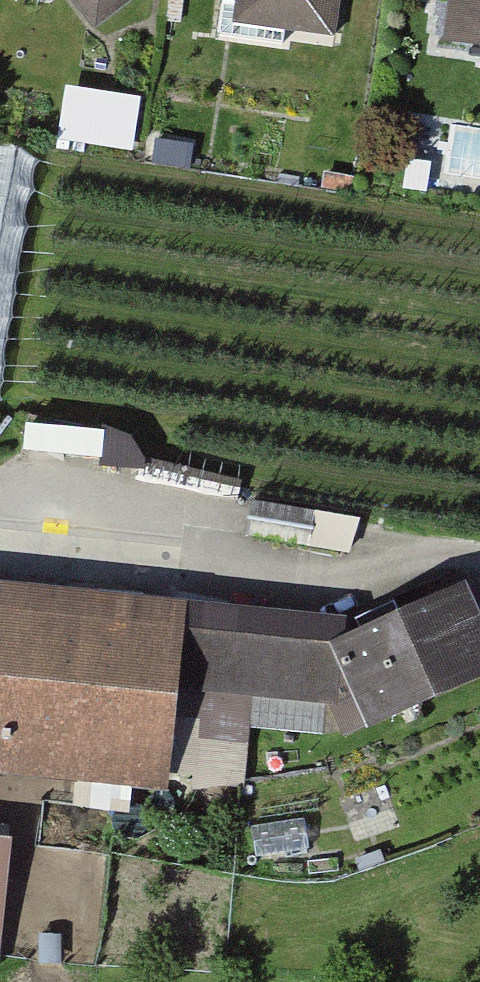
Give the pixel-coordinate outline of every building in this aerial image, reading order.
[(93,26),(120,0),(76,0),(93,26)] [(240,3),(228,0),(223,0),(220,28),(284,42),(288,12),(330,18),(333,0),(241,0),(240,3)] [(448,38),(479,41),(479,0),(453,0),(448,38)] [(64,102),(61,133),(107,138),(109,107),(64,102)] [(431,163),(405,159),(403,186),(426,190),(431,163)] [(158,764),(168,682),(204,686),(200,739),(242,743),(247,688),(335,699),(357,688),(344,642),(140,621),(141,595),(99,589),(98,615),(0,606),(0,744),(158,764)] [(344,642),(357,688),(368,718),(479,665),(479,649),(455,590),(386,622),(381,607),(359,617),(363,631),(344,642)] [(148,794),(149,806),(157,815),(166,811),(169,801),(165,792),(157,789),(148,794)] [(120,832),(127,835),(135,836),(142,831),(145,817),(141,807),(135,801),(126,799),(116,803),(110,813),(113,826),(120,832)] [(14,846),(12,931),(80,932),(82,847),(14,846)]
